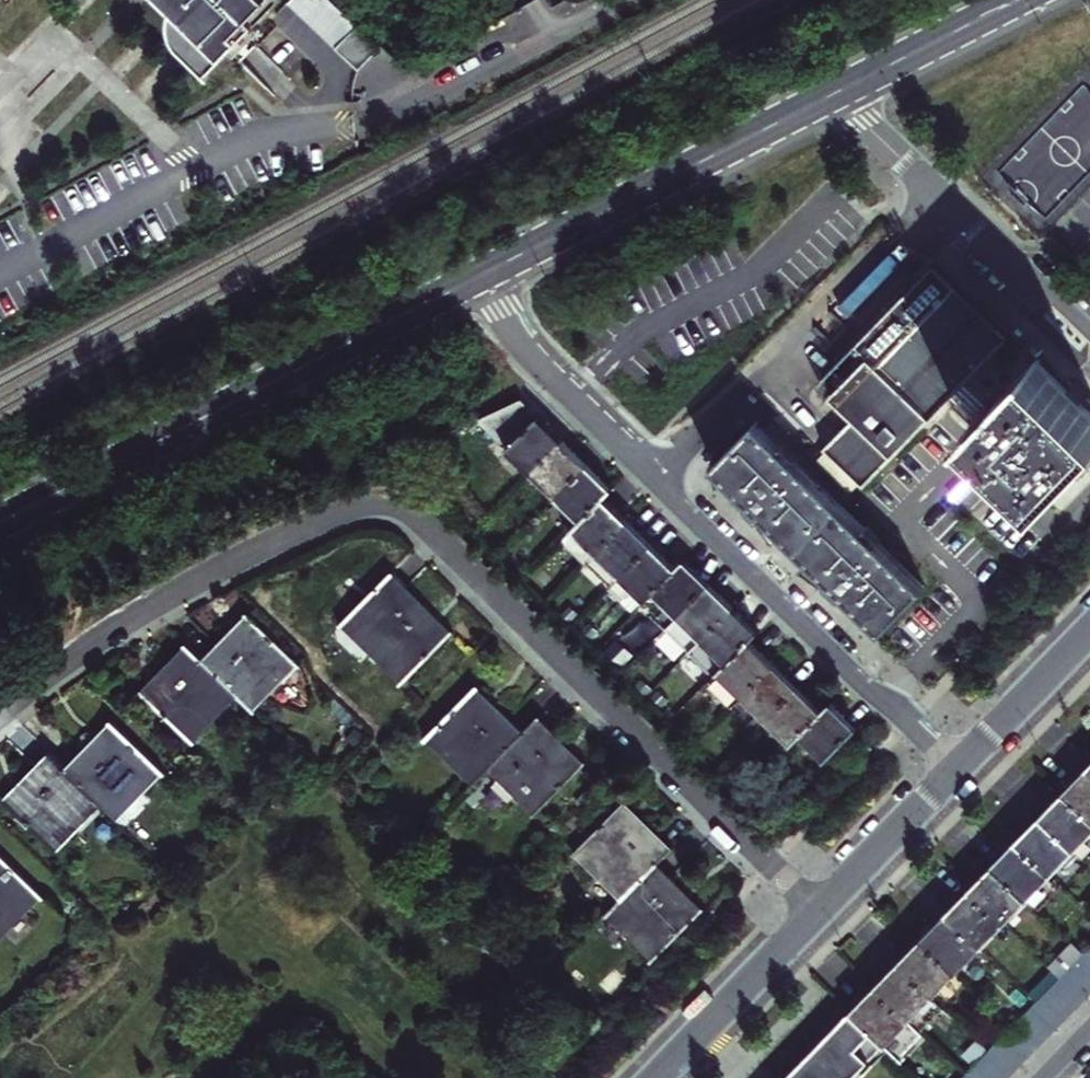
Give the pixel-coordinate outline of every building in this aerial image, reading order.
[(198,30),(182,46),(209,72),(255,25),(249,19),(267,0),(167,0),(198,30)] [(359,70),(380,49),(357,26),(358,25),(333,0),(291,0),(290,1),(359,70)] [(853,416),(824,446),(862,485),(956,386),(981,362),(1008,335),(943,272),(934,263),(903,295),(878,320),(856,344),(868,356),(831,395),(853,416)] [(1036,360),(973,426),(1047,497),(1089,453),(1089,412),(1074,397),(1036,360)] [(520,411),(527,403),(521,397),(478,418),(506,446),(531,422),(520,411)] [(506,446),(532,471),(563,440),(549,426),(538,415),(531,422),(506,446)] [(755,421),(714,463),(753,500),(745,508),(755,523),(759,519),(766,513),(832,578),(826,585),(823,589),(838,600),(845,591),(883,628),(926,587),(755,421)] [(532,471),(556,495),(587,464),(575,452),(563,440),(532,471)] [(556,495),(580,517),(603,497),(611,488),(599,476),(587,464),(556,495)] [(560,539),(585,563),(627,521),(614,508),(603,497),(580,517),(560,539)] [(627,521),(585,563),(609,587),(651,544),(638,532),(627,521)] [(634,611),(654,590),(675,568),(662,555),(651,544),(609,587),(634,611)] [(654,590),(679,613),(709,583),(695,570),(684,559),(675,568),(654,590)] [(395,565),(348,611),(408,670),(454,623),(424,594),(395,565)] [(664,629),(688,652),(733,607),(719,594),(709,583),(679,613),(664,629)] [(233,628),(209,652),(241,683),(258,700),(303,654),(254,606),(233,628)] [(733,607),(688,652),(682,659),(706,682),(749,640),(757,631),(743,617),(733,607)] [(209,652),(193,636),(172,657),(147,683),(195,730),(241,683),(209,652)] [(731,706),(743,694),(773,664),(761,652),(749,640),(706,682),(731,706)] [(773,664),(743,694),(767,717),(797,687),(784,675),(773,664)] [(494,756),(527,723),(505,701),(480,676),(431,725),(478,772),(494,756)] [(767,717),(792,741),(801,732),(821,711),(809,699),(797,687),(767,717)] [(801,732),(825,756),(855,726),(842,714),(830,702),(821,711),(801,732)] [(564,731),(542,709),(527,723),(494,756),(540,803),(588,755),(564,731)] [(95,736),(70,763),(103,794),(119,809),(166,761),(116,714),(95,736)] [(70,763),(52,745),(29,769),(9,790),(69,847),(90,826),(81,817),(103,794),(70,763)] [(1087,770),(1075,782),(1063,794),(1089,820),(1089,773),(1087,770)] [(662,850),(674,839),(648,813),(628,793),(581,840),(627,886),(662,850)] [(1063,794),(1053,804),(1040,818),(1075,852),(1086,863),(1089,859),(1089,820),(1063,794)] [(1075,852),(1040,818),(1029,829),(1016,842),(1051,876),(1075,852)] [(47,886),(0,839),(0,934),(47,886)] [(1051,876),(1016,842),(1004,854),(994,865),(1029,899),(1039,909),(1061,886),(1051,876)] [(662,850),(627,886),(613,900),(660,946),(709,896),(687,875),(662,850)] [(982,877),(969,891),(1004,925),(1029,899),(994,865),(982,877)] [(1004,925),(969,891),(957,903),(945,916),(980,949),(1004,925)] [(980,949),(945,916),(934,927),(923,938),(958,973),(980,949)] [(911,950),(898,964),(933,998),(958,973),(923,938),(911,950)] [(1083,952),(1073,941),(1047,967),(1058,978),(1060,976),(1072,963),(1083,952)] [(1083,952),(1072,963),(1089,981),(1089,959),(1083,952)] [(1072,963),(1060,976),(1085,999),(1089,994),(1089,981),(1072,963)] [(888,974),(874,989),(908,1023),(933,998),(898,964),(888,974)] [(1085,999),(1060,976),(1058,978),(1051,986),(1075,1010),(1085,999)] [(1075,1010),(1051,986),(1039,998),(1063,1021),(1075,1010)] [(908,1023),(874,989),(862,1001),(849,1015),(884,1048),(896,1060),(920,1034),(908,1023)] [(1063,1021),(1039,998),(1035,1002),(1028,1009),(1053,1033),(1063,1021)] [(1053,1033),(1028,1009),(1017,1021),(1041,1045),(1053,1033)] [(884,1048),(849,1015),(789,1077),(855,1077),(884,1048)] [(1041,1045),(1017,1021),(1012,1026),(1005,1033),(1029,1057),(1041,1045)] [(1029,1057),(1005,1033),(994,1044),(1018,1068),(1029,1057)] [(973,1066),(985,1052),(972,1039),(959,1053),(973,1066)] [(994,1044),(985,1052),(983,1055),(1007,1077),(1008,1077),(1018,1068),(994,1044)] [(983,1055),(973,1066),(972,1067),(983,1077),(1007,1077),(983,1055)] [(972,1067),(963,1076),(961,1077),(962,1077),(983,1077),(972,1067)]
